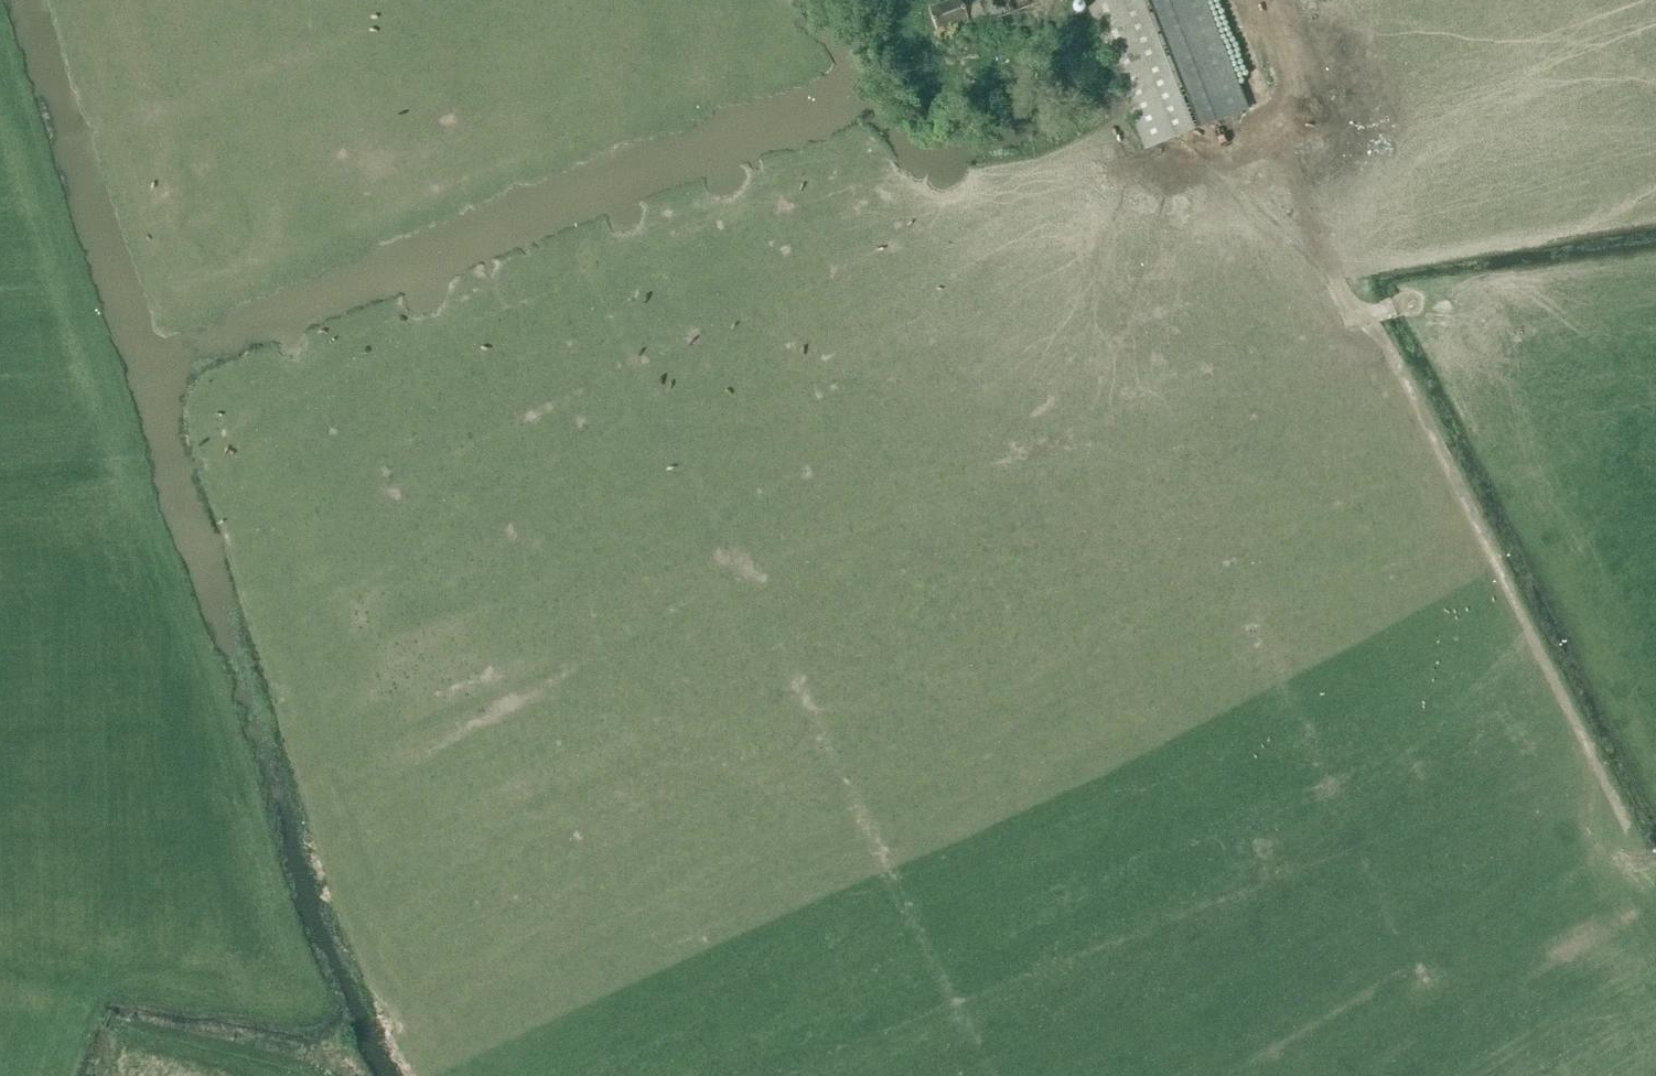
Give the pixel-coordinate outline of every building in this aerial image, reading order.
[(929,10),(938,34),(970,23),(972,30),(1051,0),(956,0),(929,10)] [(1146,151),(1249,111),(1206,0),(1088,0),(1146,151)]
